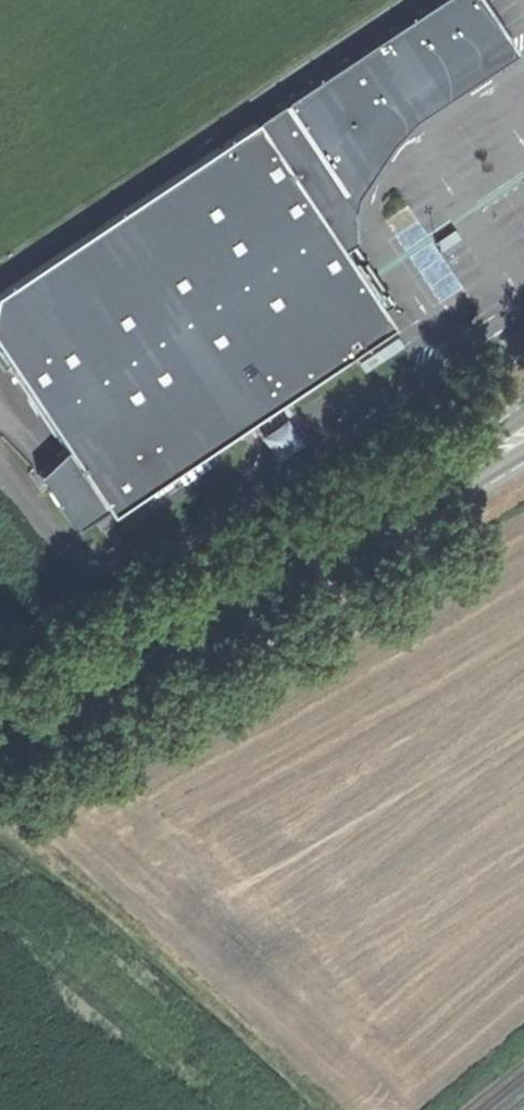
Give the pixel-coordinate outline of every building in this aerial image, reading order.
[(73,527),(102,508),(106,514),(393,332),(389,325),(316,215),(337,201),(340,190),(363,156),(378,133),(403,108),(507,38),(481,0),(430,0),(0,288),(0,352),(63,448),(36,472),(73,527)]
